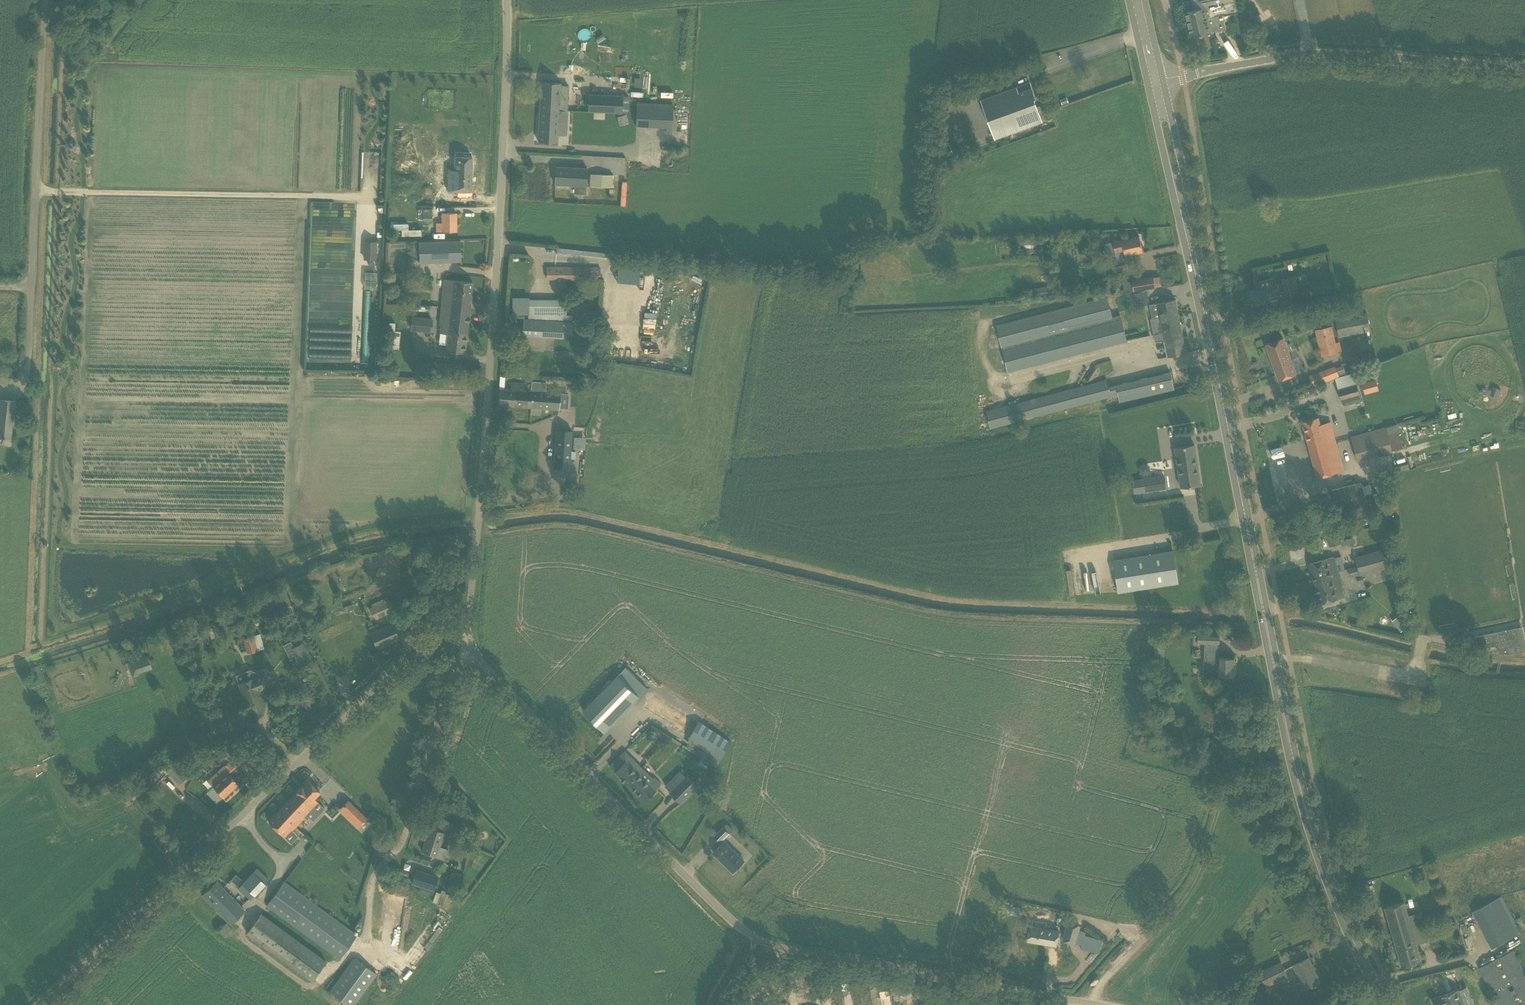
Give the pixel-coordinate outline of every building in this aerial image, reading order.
[(1185,12),(1188,25),(1189,29),(1191,37),(1210,33),(1210,31),(1226,28),(1223,15),(1238,11),(1236,1),(1236,0),(1192,0),(1194,10),(1185,12)] [(1267,7),(1256,15),(1270,37),(1278,32),(1274,26),(1278,23),(1267,7)] [(554,60),(564,61),(565,46),(555,46),(554,60)] [(590,53),(590,63),(599,63),(600,53),(590,53)] [(540,110),(538,141),(558,143),(559,122),(567,122),(567,111),(568,98),(569,85),(560,85),(560,83),(551,83),(541,82),(541,84),(540,110)] [(980,100),(995,139),(1042,122),(1034,99),(1035,98),(1030,82),(980,100)] [(589,94),(589,111),(621,112),(621,98),(621,96),(593,95),(589,94)] [(666,133),(672,134),(674,104),(637,102),(636,126),(666,128),(666,133)] [(626,114),(617,117),(618,122),(623,121),(623,122),(624,124),(628,123),(626,114)] [(597,142),(623,143),(623,137),(605,136),(605,128),(598,128),(597,142)] [(938,149),(942,159),(954,155),(950,144),(938,149)] [(454,169),(454,191),(464,191),(471,192),(472,157),(454,157),(454,169)] [(556,166),(555,184),(565,185),(574,185),(578,186),(578,193),(586,193),(586,186),(587,186),(588,168),(566,167),(556,166)] [(588,186),(612,187),(612,174),(589,173),(588,186)] [(423,209),(423,220),(432,220),(432,209),(423,209)] [(437,231),(456,231),(456,213),(443,213),(443,222),(437,222),(437,231)] [(400,235),(413,234),(413,229),(404,230),(404,223),(396,224),(396,229),(400,229),(400,235)] [(1115,252),(1117,259),(1126,257),(1125,255),(1142,251),(1139,236),(1114,242),(1116,252),(1115,252)] [(419,255),(419,262),(460,261),(459,240),(416,241),(416,256),(419,255)] [(363,259),(376,260),(377,241),(364,241),(363,259)] [(1017,244),(1013,246),(1013,247),(1017,258),(1021,256),(1018,246),(1017,244)] [(615,281),(638,282),(638,264),(615,263),(615,281)] [(546,280),(600,280),(600,267),(547,267),(546,280)] [(1132,281),(1123,282),(1125,292),(1149,289),(1147,277),(1132,279),(1132,281)] [(441,305),(470,309),(473,282),(444,279),(441,305)] [(1255,302),(1256,306),(1277,301),(1274,285),(1247,291),(1249,303),(1255,302)] [(1059,286),(1034,288),(1034,296),(1060,294),(1059,286)] [(996,325),(1008,372),(1127,341),(1121,315),(1113,317),(1108,295),(996,325)] [(529,299),(528,318),(546,318),(556,319),(572,320),(572,315),(566,315),(566,300),(563,300),(553,300),(529,299)] [(1175,299),(1150,305),(1153,318),(1151,319),(1153,332),(1154,335),(1163,333),(1163,334),(1168,357),(1186,353),(1182,330),(1181,326),(1175,299)] [(445,350),(465,352),(470,309),(441,305),(439,324),(441,324),(440,333),(447,333),(445,350)] [(587,314),(584,321),(594,322),(599,318),(599,312),(599,308),(592,311),(587,314)] [(642,312),(642,328),(654,328),(655,312),(642,312)] [(1336,320),(1339,336),(1371,330),(1368,313),(1336,320)] [(411,330),(431,332),(433,319),(412,317),(411,330)] [(522,335),(567,338),(567,335),(572,336),(573,322),(523,319),(522,335)] [(1316,337),(1320,357),(1338,353),(1332,326),(1318,329),(1320,336),(1316,337)] [(1265,344),(1279,381),(1297,374),(1283,338),(1265,344)] [(1342,365),(1335,368),(1338,376),(1345,374),(1342,365)] [(1320,371),(1309,375),(1313,386),(1314,386),(1324,382),(1320,371)] [(1337,377),(1335,378),(1335,379),(1341,399),(1346,398),(1348,405),(1362,401),(1353,372),(1339,377),(1337,377)] [(1174,389),(1170,373),(1116,385),(1120,401),(1174,389)] [(1360,381),(1363,393),(1378,389),(1375,377),(1360,381)] [(1108,379),(986,410),(991,428),(1112,396),(1108,379)] [(532,384),(531,408),(559,409),(560,393),(560,392),(545,391),(546,382),(531,381),(531,384),(532,384)] [(498,405),(530,407),(531,391),(532,384),(521,383),(511,382),(511,389),(499,388),(498,405)] [(14,401),(0,400),(0,404),(0,437),(11,438),(14,401)] [(1454,408),(1447,409),(1449,421),(1456,419),(1454,408)] [(1302,422),(1317,478),(1343,471),(1330,423),(1320,425),(1318,417),(1302,422)] [(1351,437),(1359,461),(1393,451),(1393,450),(1403,447),(1398,431),(1396,424),(1386,427),(1368,432),(1367,428),(1365,429),(1366,432),(1351,437)] [(553,468),(570,469),(572,430),(555,429),(553,468)] [(589,441),(589,429),(577,429),(577,441),(589,441)] [(1194,444),(1175,447),(1181,487),(1200,485),(1194,444)] [(1142,464),(1139,468),(1140,472),(1143,475),(1147,474),(1150,471),(1149,466),(1146,464),(1142,464)] [(1394,468),(1395,473),(1410,469),(1409,464),(1394,468)] [(1141,479),(1142,491),(1166,488),(1164,476),(1141,479)] [(1390,514),(1380,515),(1382,525),(1392,523),(1390,514)] [(1347,524),(1325,530),(1329,546),(1340,543),(1338,533),(1348,530),(1348,531),(1348,532),(1349,532),(1360,529),(1357,520),(1347,522),(1347,524)] [(1392,548),(1356,558),(1358,566),(1360,574),(1397,564),(1392,548)] [(1113,560),(1118,592),(1178,582),(1173,551),(1113,560)] [(1309,563),(1314,580),(1338,573),(1334,557),(1309,563)] [(1314,594),(1317,604),(1345,597),(1338,573),(1314,580),(1317,593),(1314,594)] [(369,608),(371,614),(390,606),(386,597),(371,604),(372,607),(369,608)] [(1405,620),(1397,626),(1401,632),(1409,625),(1405,620)] [(368,627),(377,648),(398,638),(392,624),(380,629),(377,623),(368,627)] [(1508,653),(1524,650),(1524,640),(1522,626),(1515,628),(1464,639),(1466,646),(1474,644),(1474,646),(1480,644),(1482,650),(1491,648),(1490,646),(1497,645),(1499,653),(1508,653)] [(1219,634),(1198,634),(1198,642),(1219,643),(1219,634)] [(243,639),(247,653),(258,650),(256,644),(262,642),(261,636),(254,638),(253,636),(243,639)] [(291,648),(299,664),(309,659),(301,643),(291,648)] [(1218,679),(1218,675),(1233,676),(1234,658),(1218,657),(1218,652),(1204,651),(1203,678),(1218,679)] [(147,655),(127,662),(132,678),(138,676),(137,674),(152,669),(151,667),(148,658),(147,655)] [(1182,680),(1193,681),(1194,663),(1183,662),(1182,680)] [(646,688),(626,668),(584,710),(604,731),(646,688)] [(235,675),(244,698),(259,692),(258,690),(270,685),(265,673),(261,674),(250,669),(235,675)] [(664,699),(654,714),(722,757),(732,742),(699,722),(705,713),(670,690),(664,699)] [(237,709),(221,715),(226,726),(242,720),(237,709)] [(217,782),(207,792),(216,801),(221,796),(223,798),(238,784),(228,773),(235,766),(235,767),(243,760),(236,752),(226,742),(214,747),(218,758),(224,755),(229,761),(212,776),(217,782)] [(617,759),(610,767),(645,801),(652,795),(653,795),(656,792),(656,790),(660,786),(662,784),(655,777),(653,779),(625,751),(617,759)] [(174,780),(182,772),(173,763),(166,771),(174,780)] [(698,787),(687,775),(670,792),(681,804),(698,787)] [(269,822),(285,837),(319,802),(314,798),(320,792),(308,781),(304,786),(303,785),(269,822)] [(348,800),(340,807),(357,823),(364,815),(348,800)] [(429,828),(422,852),(431,855),(435,856),(435,857),(448,861),(450,854),(447,849),(439,846),(443,832),(451,835),(454,830),(443,827),(445,819),(437,816),(433,829),(429,828)] [(724,827),(715,836),(721,842),(729,833),(724,827)] [(724,841),(713,852),(733,872),(744,861),(724,841)] [(433,868),(439,875),(448,866),(442,859),(433,868)] [(236,886),(249,898),(268,878),(255,866),(236,886)] [(411,883),(433,890),(438,877),(416,870),(411,883)] [(447,890),(458,892),(461,874),(452,872),(451,876),(450,876),(447,890)] [(237,885),(242,880),(235,874),(230,879),(237,885)] [(202,895),(229,923),(243,909),(216,881),(202,895)] [(266,906),(339,960),(357,935),(284,881),(266,906)] [(432,902),(448,907),(453,896),(445,893),(445,891),(441,889),(440,893),(436,891),(432,902)] [(1499,898),(1473,911),(1491,948),(1517,934),(1499,898)] [(1394,904),(1385,907),(1393,937),(1402,966),(1411,964),(1421,961),(1416,943),(1413,931),(1425,928),(1420,912),(1408,915),(1404,902),(1394,904)] [(246,933),(312,981),(326,961),(261,913),(246,933)] [(1063,940),(1074,943),(1080,926),(1069,922),(1063,940)] [(1028,941),(1056,945),(1059,931),(1030,926),(1028,941)] [(1498,1004),(1523,1004),(1524,1004),(1524,973),(1513,950),(1479,968),(1498,1004)] [(329,990),(348,1004),(355,1004),(377,975),(353,957),(329,990)] [(1298,962),(1293,965),(1301,981),(1305,989),(1310,986),(1320,982),(1316,974),(1315,974),(1307,958),(1298,962)] [(1260,971),(1267,986),(1288,976),(1281,962),(1260,971)] [(408,972),(402,967),(399,971),(388,963),(384,968),(402,981),(408,972)] [(1239,968),(1237,969),(1238,971),(1240,976),(1244,974),(1248,972),(1246,966),(1245,965),(1243,966),(1239,968)] [(1458,989),(1432,1000),(1434,1004),(1465,1004),(1458,989)]
